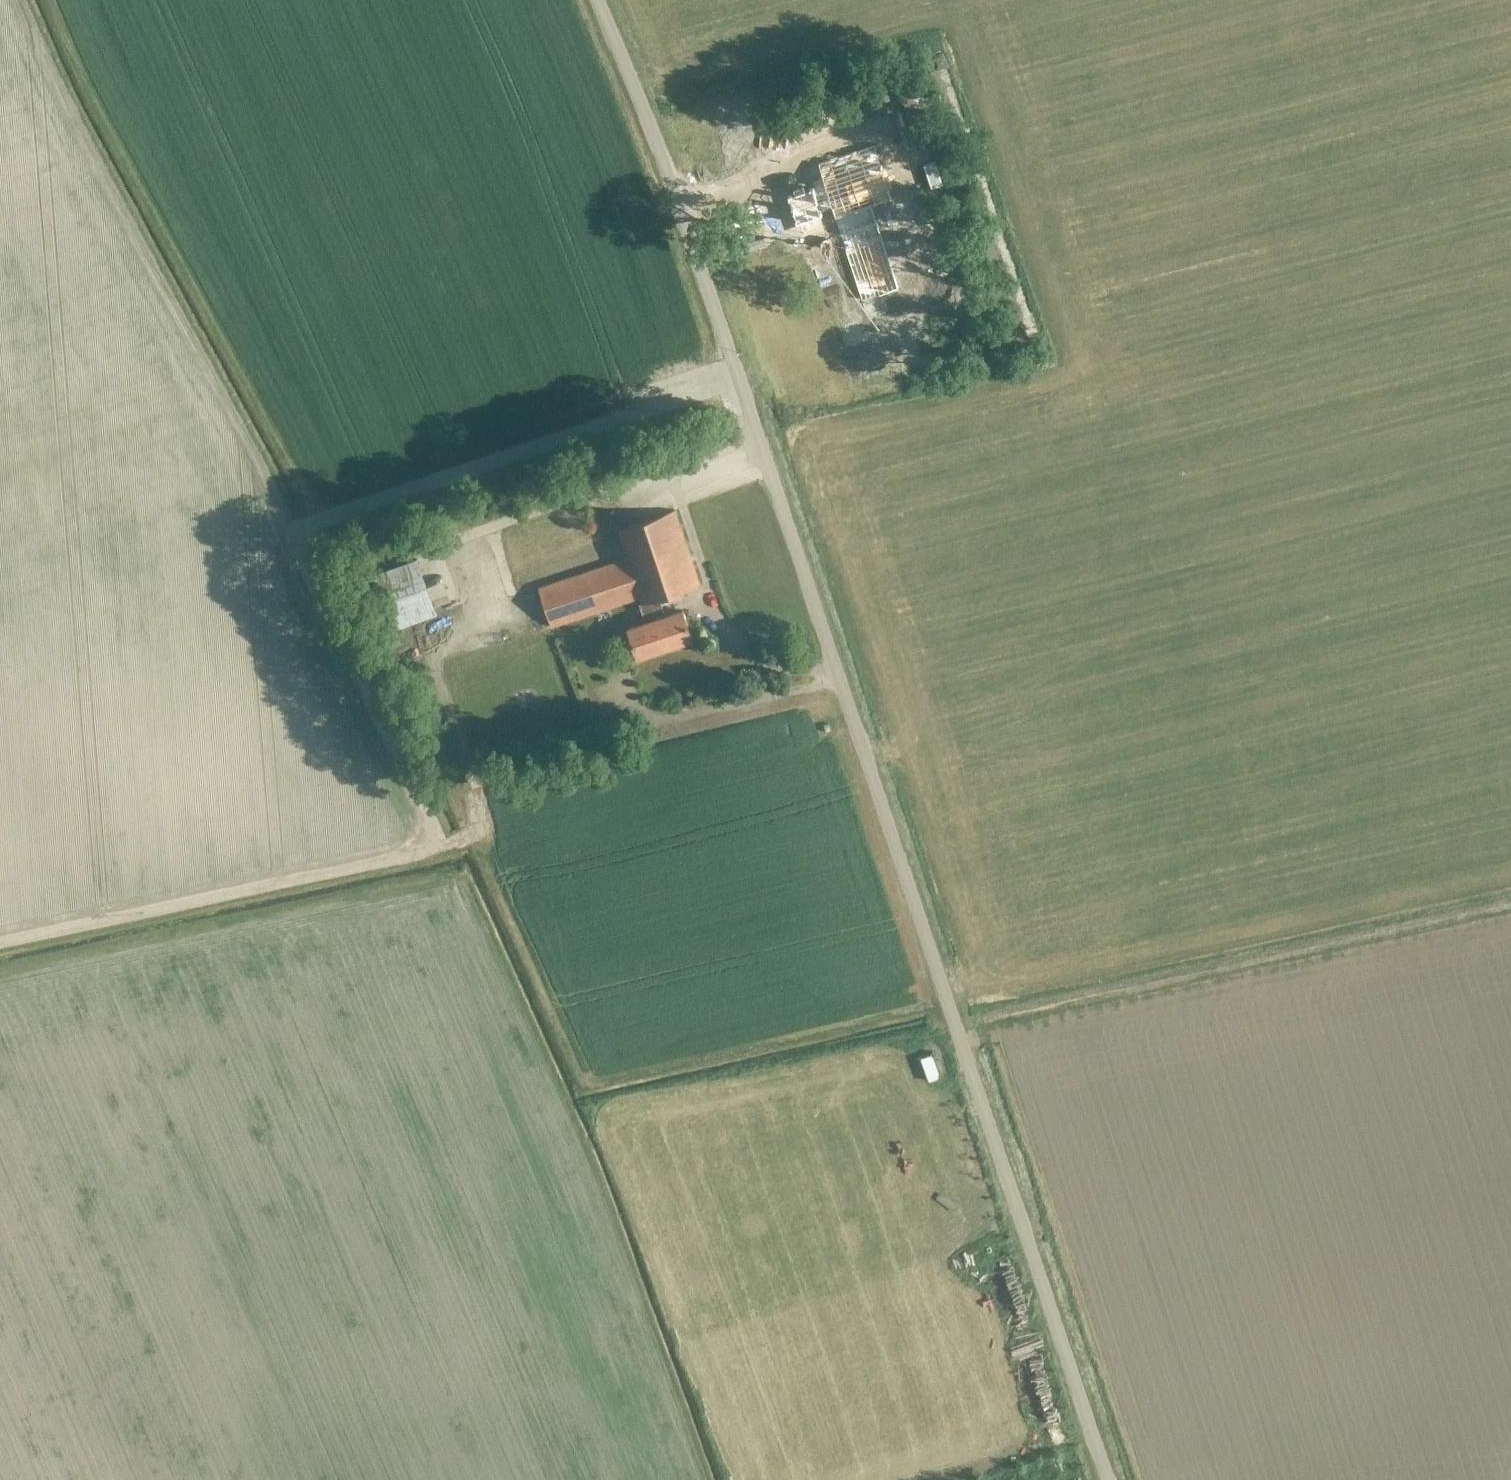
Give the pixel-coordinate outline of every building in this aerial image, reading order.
[(888,131),(774,168),(797,240),(850,223),(874,296),(903,286),(881,216),(912,206),(888,131)] [(619,527),(629,557),(637,554),(665,647),(693,639),(683,610),(665,615),(660,598),(700,585),(676,509),(619,527)] [(637,656),(665,647),(637,554),(629,557),(539,585),(552,624),(637,597),(639,603),(636,604),(642,622),(627,626),(637,656)] [(414,556),(370,572),(392,628),(436,611),(414,556)] [(719,616),(710,593),(702,597),(710,620),(719,616)]
